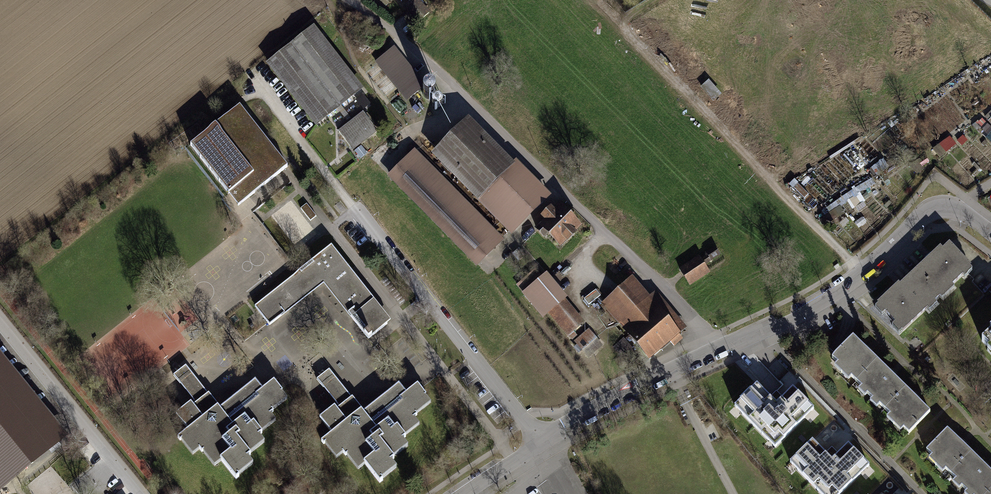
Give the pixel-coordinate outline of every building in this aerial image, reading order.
[(404,6),(418,22),(430,12),(419,0),(411,0),(404,6)] [(313,25),(265,63),(268,67),(313,125),(315,127),(339,108),(363,89),(329,45),(319,33),(313,25)] [(425,85),(394,47),(375,62),(377,64),(400,93),(407,100),(425,85)] [(423,92),(423,94),(424,96),(425,98),(427,99),(429,100),(431,99),(433,98),(435,97),(435,95),(436,93),(435,91),(434,89),(433,88),(431,87),(429,87),(427,87),(425,88),(424,90),(423,92)] [(364,109),(371,104),(366,97),(364,94),(356,101),(363,110),(364,109)] [(442,107),(442,106),(442,104),(442,102),(441,101),(439,100),(437,99),(435,99),(434,100),(433,101),(432,103),(432,105),(432,106),(433,108),(434,109),(435,110),(437,110),(439,110),(441,109),(442,107)] [(288,164),(240,105),(216,124),(190,145),(229,194),(234,200),(238,205),(259,189),(287,166),(289,165),(288,164)] [(349,120),(337,130),(346,141),(354,150),(375,133),(378,130),(373,124),(362,110),(349,120)] [(515,165),(468,117),(430,155),(478,202),(511,236),(552,196),(518,162),(515,165)] [(478,266),(504,240),(414,149),(388,176),(478,266)] [(854,208),(866,201),(861,192),(876,183),(872,177),(845,193),(854,208)] [(316,216),(306,203),(301,208),(311,220),(314,218),(316,216)] [(583,227),(560,204),(554,210),(553,209),(551,207),(540,217),(544,221),(538,227),(560,249),(567,242),(568,244),(578,234),(577,233),(583,227)] [(835,219),(842,216),(838,208),(831,211),(835,219)] [(968,268),(942,241),(930,253),(900,280),(877,302),(903,329),(968,268)] [(300,270),(254,307),(257,311),(265,320),(267,324),(269,327),(291,310),(324,283),(331,292),(368,339),(392,320),(373,297),(353,271),(351,269),(332,245),(300,270)] [(719,254),(715,248),(707,253),(708,255),(711,260),(719,254)] [(708,255),(700,260),(705,266),(712,262),(711,260),(708,255)] [(700,260),(699,257),(680,270),(681,271),(684,276),(690,285),(709,273),(705,266),(700,260)] [(535,269),(516,285),(523,293),(542,277),(535,269)] [(568,298),(547,273),(542,277),(523,293),(522,294),(543,319),(548,314),(566,300),(568,298)] [(650,296),(633,276),(600,303),(650,361),(671,342),(675,347),(683,339),(680,335),(688,328),(656,291),(650,296)] [(566,300),(548,314),(568,337),(585,323),(566,300)] [(589,329),(574,341),(588,358),(594,354),(603,346),(589,329)] [(980,340),(990,352),(990,331),(980,340)] [(623,338),(613,347),(630,366),(640,357),(623,338)] [(865,353),(852,340),(831,361),(907,435),(928,413),(909,395),(889,375),(865,353)] [(65,434),(0,354),(0,486),(65,434)] [(186,366),(174,375),(196,403),(208,394),(186,366)] [(330,369),(317,379),(340,407),(352,397),(330,369)] [(196,403),(194,404),(192,401),(184,407),(175,414),(187,428),(177,436),(192,456),(201,449),(215,467),(222,461),(236,479),(254,464),(248,456),(266,442),(259,434),(276,420),(270,412),(289,397),(282,389),(275,380),(264,389),(256,379),(221,407),(209,392),(208,394),(202,398),(196,403)] [(340,407),(338,408),(336,405),(323,416),(320,418),(332,433),(321,441),(336,459),(344,453),(358,471),(365,466),(380,485),(401,468),(394,460),(411,446),(405,438),(422,425),(415,416),(433,401),(423,388),(419,383),(408,392),(400,383),(365,411),(353,396),(352,397),(346,402),(340,407)] [(776,403),(756,385),(734,407),(775,450),(815,412),(794,388),(776,403)] [(946,431),(926,452),(930,455),(927,459),(941,472),(944,469),(954,478),(951,481),(958,488),(960,485),(966,490),(963,493),(964,493),(990,493),(990,474),(985,468),(958,442),(946,431)] [(812,440),(789,461),(819,493),(841,493),(871,466),(849,444),(832,460),(812,440)]
